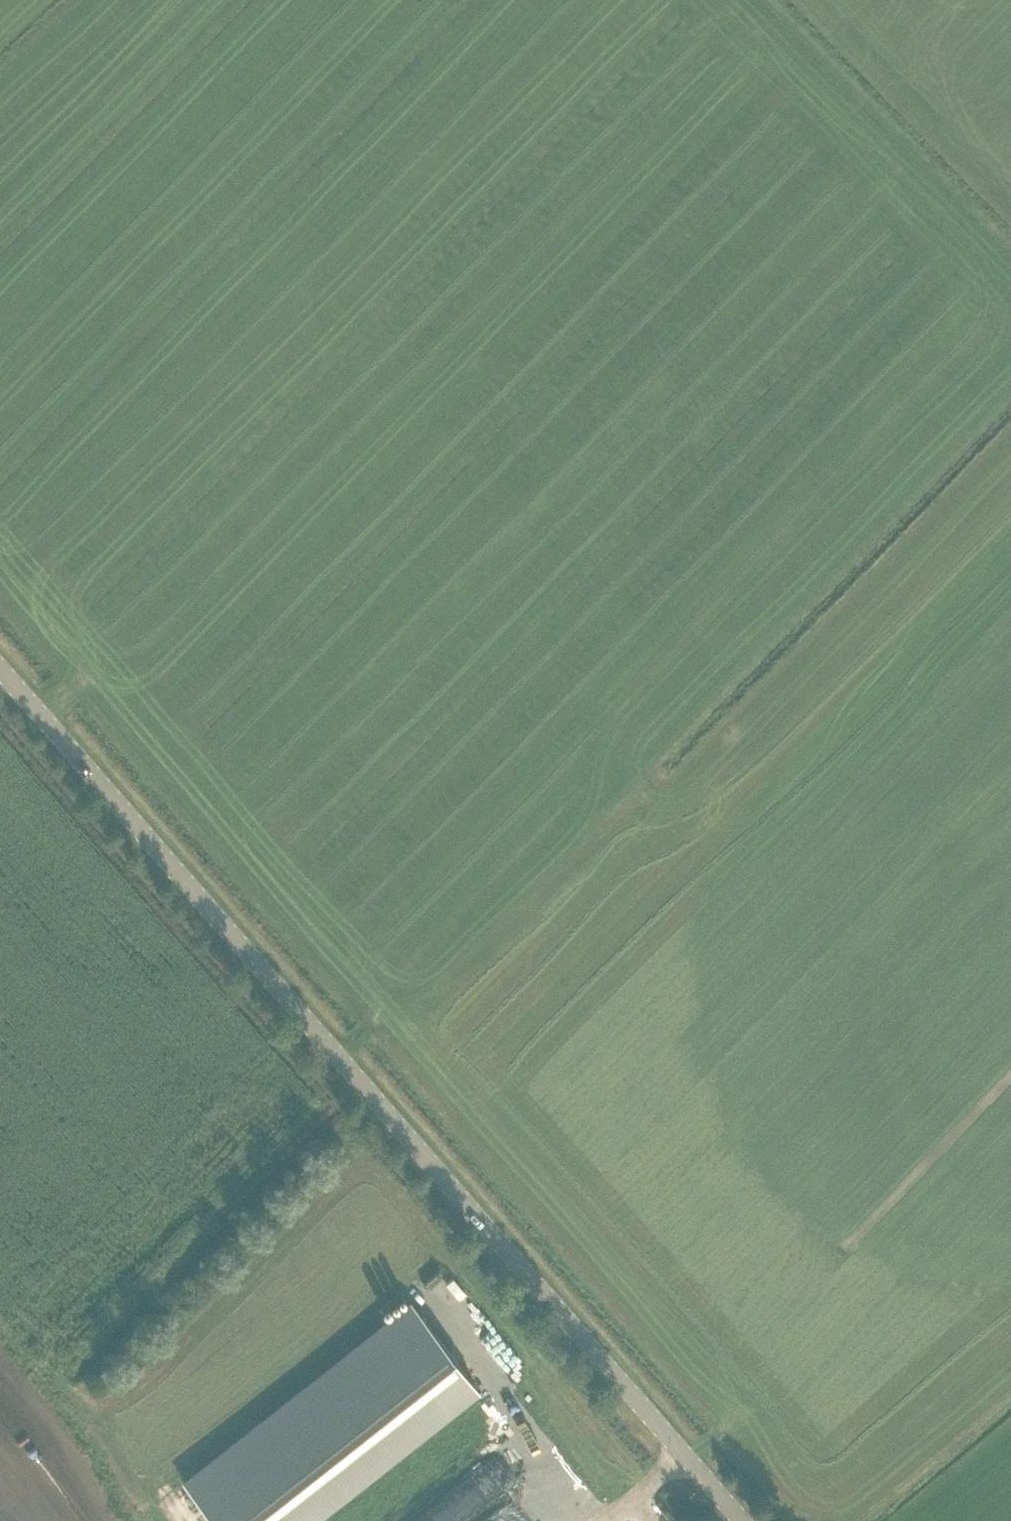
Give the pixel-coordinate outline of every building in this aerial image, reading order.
[(218,1520),(307,1520),(477,1388),(412,1303),(187,1480),(218,1520)]
